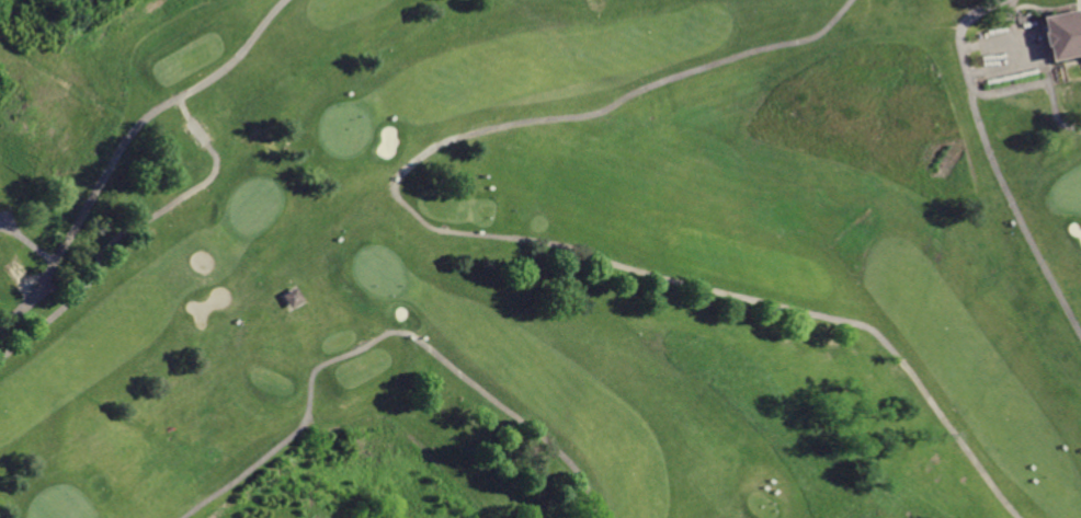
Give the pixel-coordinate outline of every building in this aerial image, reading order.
[(1052,64),(1080,57),(1080,10),(1044,19),(1052,64)] [(284,293),(292,308),(304,300),(296,286),(284,293)]
